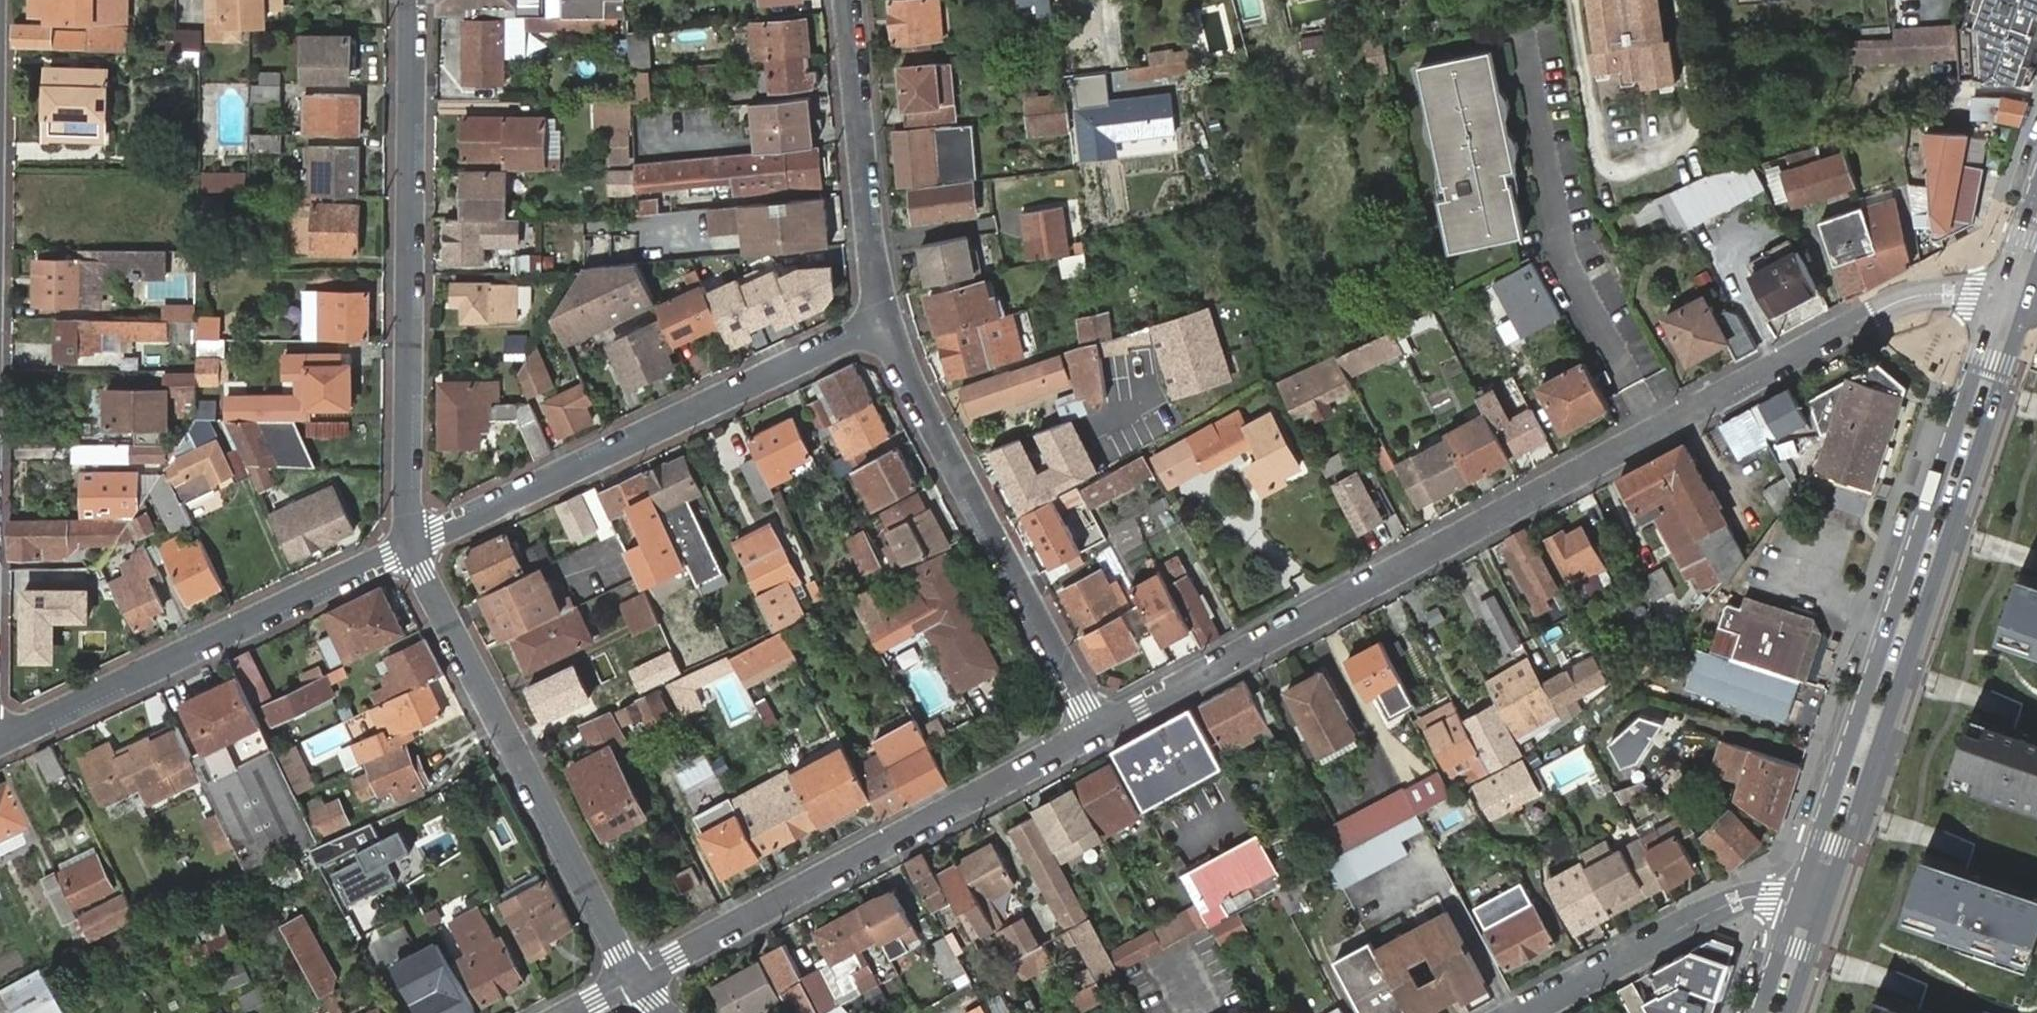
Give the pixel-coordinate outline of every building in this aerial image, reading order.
[(119,14),(119,0),(37,0),(36,6),(54,6),(54,13),(119,14)] [(119,14),(127,15),(127,0),(119,0),(119,14)] [(212,14),(227,15),(227,38),(241,38),(242,15),(262,15),(263,2),(281,3),(281,0),(212,0),(212,14)] [(436,15),(466,15),(520,15),(544,15),(545,0),(436,0),(436,15)] [(548,16),(578,15),(626,15),(625,0),(549,0),(548,16)] [(893,0),(898,39),(898,41),(911,40),(912,49),(935,49),(934,39),(948,38),(943,0),(895,0),(893,0)] [(1055,0),(1044,0),(1047,34),(1059,33),(1055,0)] [(1590,50),(1584,51),(1587,76),(1619,71),(1618,64),(1622,63),(1621,55),(1633,54),(1637,78),(1639,89),(1671,85),(1665,40),(1660,41),(1653,0),(1583,0),(1590,50)] [(2036,63),(2036,0),(1970,0),(1968,7),(1979,11),(1973,30),(1959,31),(1948,32),(1950,62),(1951,84),(2031,80),(2036,63)] [(1973,30),(1979,11),(1968,7),(1959,31),(1973,30)] [(520,15),(466,15),(466,21),(508,21),(507,61),(527,62),(527,27),(520,27),(520,15)] [(548,16),(544,15),(520,15),(520,27),(527,27),(578,28),(578,15),(548,16)] [(771,58),(809,53),(806,19),(767,23),(769,47),(758,48),(759,59),(770,58),(771,58)] [(54,22),(17,21),(17,42),(129,45),(129,23),(92,23),(92,30),(55,29),(54,22)] [(466,21),(466,80),(506,81),(507,61),(508,21),(466,21)] [(175,50),(201,52),(203,29),(176,27),(175,50)] [(653,69),(654,32),(635,31),(634,68),(653,69)] [(1950,62),(1948,32),(1863,37),(1863,46),(1841,46),(1842,69),(1950,62)] [(356,34),(307,35),(306,72),(356,73),(356,34)] [(1301,37),(1302,52),(1326,51),(1325,35),(1301,37)] [(911,40),(898,41),(899,50),(912,49),(911,40)] [(759,59),(758,48),(757,42),(736,45),(738,61),(759,59)] [(810,69),(809,53),(771,58),(770,58),(770,70),(760,71),(762,90),(819,85),(818,68),(810,69)] [(1441,150),(1445,168),(1452,198),(1445,200),(1451,227),(1458,225),(1465,254),(1528,241),(1521,206),(1514,174),(1522,173),(1522,168),(1522,167),(1514,132),(1512,126),(1505,91),(1504,84),(1498,85),(1495,71),(1501,70),(1498,54),(1424,71),(1427,84),(1433,84),(1435,94),(1429,96),(1434,118),(1441,150)] [(1620,80),(1637,78),(1633,54),(1621,55),(1622,63),(1618,64),(1619,71),(1620,80)] [(1130,75),(1193,62),(1191,57),(1129,68),(1130,75)] [(109,128),(111,63),(52,62),(50,127),(109,128)] [(941,103),(955,102),(953,62),(938,63),(941,103)] [(909,125),(957,123),(955,102),(941,103),(938,63),(904,65),(909,125)] [(260,71),(259,83),(280,83),(280,69),(260,71)] [(1504,84),(1501,70),(1495,71),(1498,85),(1504,84)] [(646,71),(633,72),(635,102),(648,101),(646,71)] [(1105,71),(1071,75),(1081,162),(1118,158),(1116,141),(1176,134),(1171,93),(1108,100),(1105,71)] [(1427,84),(1429,96),(1435,94),(1433,84),(1427,84)] [(278,87),(251,86),(251,101),(278,102),(278,87)] [(755,102),(757,101),(756,89),(729,92),(730,104),(755,102)] [(302,135),(359,135),(360,91),(313,91),(315,94),(302,95),(302,135)] [(1506,92),(1505,91),(1512,126),(1513,125),(1515,120),(1516,115),(1516,110),(1515,105),(1513,101),(1510,95),(1506,92)] [(700,95),(648,101),(649,113),(701,108),(700,95)] [(814,145),(809,95),(757,101),(755,102),(760,151),(784,149),(792,148),(814,145)] [(1030,100),(1031,119),(1071,117),(1068,98),(1030,100)] [(2021,120),(2028,102),(1979,100),(1978,118),(2021,120)] [(633,164),(631,115),(599,115),(599,132),(615,132),(614,164),(633,164)] [(528,169),(544,169),(545,117),(465,117),(465,158),(507,159),(507,169),(528,169)] [(1032,134),(1073,132),(1071,117),(1031,119),(1032,134)] [(1437,145),(1441,150),(1434,118),(1432,120),(1430,125),(1430,130),(1431,136),(1434,140),(1437,145)] [(978,128),(903,132),(907,183),(982,177),(978,128)] [(1517,135),(1514,132),(1522,167),(1523,164),(1524,161),(1525,158),(1525,152),(1523,147),(1521,143),(1519,138),(1517,135)] [(269,134),(247,133),(247,150),(269,151),(269,134)] [(1930,187),(1933,222),(1935,238),(1971,221),(1982,168),(1963,163),(1967,135),(1925,133),(1930,187)] [(1982,168),(1989,140),(1967,135),(1963,163),(1982,168)] [(817,146),(814,145),(792,148),(793,158),(796,185),(820,183),(817,146)] [(793,158),(792,148),(784,149),(785,159),(793,158)] [(760,151),(633,165),(634,187),(734,178),(735,190),(787,186),(785,159),(784,149),(760,151)] [(1850,186),(1836,151),(1776,172),(1788,206),(1850,186)] [(352,193),(359,193),(360,153),(307,153),(306,193),(352,193)] [(1762,189),(1750,167),(1706,174),(1685,185),(1704,222),(1762,189)] [(505,169),(464,168),(463,217),(494,218),(504,218),(505,169)] [(1452,198),(1445,168),(1441,181),(1445,200),(1452,198)] [(544,184),(544,169),(528,169),(529,183),(544,184)] [(1523,180),(1522,173),(1514,174),(1521,206),(1523,199),(1524,194),(1524,189),(1523,184),(1523,180)] [(232,176),(200,176),(198,193),(231,192),(232,176)] [(239,193),(246,192),(247,176),(232,176),(231,192),(239,193)] [(981,195),(980,184),(968,185),(969,196),(981,195)] [(957,185),(915,188),(917,216),(959,214),(957,185)] [(969,196),(968,185),(957,185),(959,214),(970,213),(969,196)] [(1685,185),(1671,192),(1690,229),(1704,222),(1685,185)] [(1909,187),(1914,214),(1926,213),(1933,222),(1930,187),(1909,187)] [(1690,229),(1671,192),(1657,199),(1662,208),(1676,237),(1690,229)] [(357,251),(358,205),(351,204),(352,193),(306,193),(294,193),(293,248),(357,251)] [(829,244),(824,195),(740,204),(742,229),(744,252),(746,252),(764,250),(777,249),(808,246),(829,244)] [(204,209),(229,210),(230,197),(204,196),(204,209)] [(636,215),(659,212),(658,198),(635,200),(636,211),(636,215)] [(1662,208),(1657,199),(1632,212),(1637,221),(1662,208)] [(1885,282),(1908,269),(1892,201),(1857,208),(1885,282)] [(742,229),(740,204),(710,207),(712,232),(742,229)] [(1858,296),(1885,282),(1857,208),(1814,223),(1844,304),(1858,296)] [(1068,213),(1028,217),(1032,258),(1072,254),(1068,213)] [(493,246),(494,218),(463,217),(445,217),(444,258),(482,259),(483,246),(493,246)] [(1458,225),(1451,227),(1457,255),(1465,254),(1458,225)] [(968,232),(918,244),(927,283),(977,272),(968,232)] [(1796,252),(1790,241),(1766,255),(1771,265),(1796,252)] [(1079,261),(1090,260),(1090,258),(1088,249),(1078,250),(1079,261)] [(765,257),(764,250),(746,252),(747,259),(765,257)] [(151,252),(33,251),(33,308),(97,308),(97,263),(151,263),(151,252)] [(1771,313),(1817,290),(1796,252),(1771,265),(1766,255),(1747,265),(1771,313)] [(543,272),(543,253),(517,253),(517,272),(539,272),(543,272)] [(1093,279),(1090,260),(1079,261),(1057,263),(1059,282),(1093,279)] [(1532,261),(1493,282),(1523,337),(1562,316),(1532,261)] [(564,342),(653,303),(635,263),(583,268),(553,318),(564,342)] [(720,322),(731,345),(749,336),(745,327),(772,314),(776,324),(796,314),(796,313),(822,300),(832,290),(830,265),(800,267),(779,277),(775,269),(754,271),(706,293),(720,322)] [(499,283),(452,281),(452,302),(461,302),(461,320),(498,320),(499,283)] [(928,295),(934,331),(992,319),(983,283),(928,295)] [(662,320),(673,344),(720,322),(706,293),(702,285),(656,307),(662,320)] [(365,333),(367,288),(318,287),(317,294),(302,293),(302,332),(365,333)] [(1730,342),(1740,360),(1756,351),(1733,310),(1729,308),(1717,314),(1709,299),(1707,297),(1667,317),(1691,362),(1730,342)] [(129,314),(132,314),(132,302),(112,303),(112,314),(129,314)] [(195,303),(165,305),(166,322),(197,320),(195,303)] [(1113,336),(1099,340),(1102,355),(1130,352),(1129,345),(1154,341),(1176,398),(1233,378),(1211,305),(1113,336)] [(1733,310),(1756,351),(1760,349),(1741,313),(1733,310)] [(1084,345),(1099,340),(1113,336),(1107,312),(1078,322),(1084,345)] [(142,326),(142,314),(132,314),(129,314),(112,314),(74,313),(58,313),(57,351),(83,351),(83,345),(100,345),(101,326),(142,326)] [(220,314),(198,315),(198,335),(220,335),(220,314)] [(992,319),(934,331),(943,376),(986,368),(985,365),(1018,359),(1010,316),(992,319)] [(663,349),(673,344),(662,320),(609,345),(628,382),(669,362),(663,349)] [(503,344),(528,344),(528,330),(504,329),(503,344)] [(1390,335),(1389,333),(1336,359),(1352,389),(1353,376),(1404,353),(1390,335)] [(197,365),(197,374),(231,374),(230,335),(220,335),(198,335),(197,365)] [(1076,391),(1085,400),(1095,397),(1097,404),(1109,400),(1107,380),(1102,355),(1099,340),(1084,345),(1062,352),(1072,383),(1076,391)] [(1650,345),(1633,354),(1644,375),(1662,365),(1650,345)] [(349,402),(350,349),(306,351),(305,366),(304,401),(349,402)] [(515,375),(524,396),(535,390),(547,384),(531,352),(515,375)] [(1012,371),(964,385),(973,414),(1021,399),(1020,394),(1035,390),(1037,394),(1072,383),(1062,352),(1012,371)] [(1352,389),(1336,359),(1275,387),(1278,393),(1286,408),(1292,419),(1309,409),(1314,418),(1328,412),(1323,403),(1352,389)] [(1590,372),(1585,362),(1541,385),(1564,428),(1608,405),(1606,401),(1597,384),(1590,372)] [(871,405),(849,363),(819,377),(840,420),(871,405)] [(170,384),(110,383),(110,421),(138,422),(138,439),(143,439),(168,439),(170,401),(196,401),(197,374),(197,365),(171,365),(170,384)] [(1601,366),(1590,372),(1597,384),(1608,377),(1601,366)] [(1881,367),(1812,403),(1824,437),(1838,432),(1844,446),(1826,453),(1820,470),(1865,482),(1879,476),(1909,388),(1881,367)] [(840,420),(819,377),(811,381),(819,398),(832,424),(840,420)] [(585,402),(592,399),(584,382),(553,395),(541,402),(558,434),(592,417),(585,402)] [(533,457),(551,449),(528,403),(495,403),(495,384),(440,383),(439,445),(475,446),(476,427),(485,428),(487,417),(515,418),(533,457)] [(535,390),(541,402),(553,395),(547,384),(535,390)] [(1074,417),(1110,407),(1109,400),(1097,404),(1095,397),(1085,400),(1076,391),(1058,397),(1062,421),(1074,417)] [(1808,424),(1791,391),(1751,412),(1767,442),(1779,441),(1808,424)] [(832,424),(819,398),(805,404),(818,431),(832,424)] [(889,439),(871,405),(840,420),(832,424),(848,457),(834,464),(841,476),(854,469),(862,465),(867,463),(861,451),(889,439)] [(1531,410),(1492,430),(1507,459),(1546,438),(1531,410)] [(1745,461),(1770,448),(1767,442),(1751,412),(1726,426),(1745,461)] [(794,413),(753,433),(775,479),(783,475),(780,470),(814,453),(794,413)] [(1492,430),(1483,414),(1444,435),(1448,442),(1467,480),(1507,459),(1492,430)] [(250,470),(222,415),(204,415),(206,419),(190,424),(196,445),(164,461),(171,475),(182,496),(214,482),(210,473),(228,465),(234,477),(250,470)] [(313,462),(290,415),(222,415),(250,470),(258,485),(273,477),(265,460),(313,462)] [(1022,436),(987,449),(1019,514),(1061,494),(1059,489),(1100,470),(1074,417),(1062,421),(1036,431),(1052,463),(1039,469),(1022,436)] [(348,418),(305,418),(306,433),(348,433),(348,418)] [(1808,424),(1779,441),(1816,437),(1808,424)] [(1267,507),(1288,495),(1284,487),(1302,478),(1272,425),(1250,437),(1243,425),(1217,440),(1211,428),(1152,460),(1168,490),(1204,472),(1209,481),(1254,458),(1262,472),(1252,478),(1267,507)] [(143,457),(143,439),(138,439),(118,439),(117,457),(143,457)] [(166,458),(178,440),(168,439),(143,439),(143,457),(163,457),(164,461),(166,458)] [(1448,442),(1393,469),(1416,511),(1469,483),(1467,480),(1448,442)] [(1735,576),(1745,563),(1685,448),(1660,461),(1724,579),(1725,582),(1735,576)] [(895,449),(867,463),(862,465),(875,492),(868,496),(873,506),(914,485),(895,449)] [(770,482),(757,455),(742,463),(755,489),(770,482)] [(661,507),(689,566),(696,582),(707,577),(722,569),(687,496),(701,489),(685,456),(667,465),(665,463),(647,471),(664,506),(661,507)] [(192,517),(182,496),(171,475),(164,461),(152,480),(173,526),(192,517)] [(1705,590),(1724,579),(1660,461),(1624,480),(1648,521),(1652,519),(1663,513),(1682,549),(1676,553),(1689,578),(1696,575),(1705,590)] [(875,492),(862,465),(854,469),(868,496),(875,492)] [(111,512),(112,470),(101,471),(100,512),(111,512)] [(144,495),(151,482),(149,470),(112,470),(111,512),(134,513),(144,495)] [(1122,471),(1081,493),(1091,511),(1131,490),(1122,471)] [(641,473),(598,493),(610,518),(635,506),(650,539),(631,547),(644,575),(661,567),(657,557),(677,549),(641,473)] [(1759,495),(1775,523),(1796,497),(1786,478),(1759,495)] [(333,480),(270,508),(292,554),(354,524),(333,480)] [(1377,524),(1354,480),(1334,489),(1358,533),(1377,524)] [(610,518),(598,493),(587,498),(603,531),(613,525),(610,518)] [(158,525),(144,495),(134,513),(143,531),(158,525)] [(1051,549),(1091,527),(1074,496),(1033,518),(1051,549)] [(923,515),(914,497),(881,514),(907,566),(917,562),(945,550),(926,513),(923,515)] [(1172,509),(1166,497),(1149,506),(1154,518),(1172,509)] [(122,541),(143,531),(134,513),(131,519),(120,537),(122,541)] [(1663,513),(1652,519),(1672,556),(1676,553),(1682,549),(1663,513)] [(770,516),(732,534),(735,540),(769,607),(775,620),(801,608),(793,592),(788,595),(781,583),(786,579),(798,574),(770,516)] [(76,518),(12,518),(12,520),(12,552),(70,554),(86,541),(118,541),(120,537),(131,519),(76,518)] [(1550,540),(1576,588),(1586,583),(1591,592),(1605,585),(1612,598),(1620,594),(1580,523),(1550,540)] [(1118,532),(1124,561),(1146,557),(1140,528),(1118,532)] [(1529,531),(1510,541),(1514,550),(1509,553),(1541,607),(1565,595),(1529,531)] [(884,566),(868,532),(852,541),(868,574),(884,566)] [(207,591),(223,583),(201,536),(183,543),(178,533),(163,541),(187,590),(203,583),(207,591)] [(466,550),(482,585),(520,567),(504,533),(466,550)] [(155,583),(166,577),(150,546),(150,545),(136,552),(137,554),(122,561),(127,573),(111,581),(120,600),(125,597),(139,624),(161,615),(157,607),(165,602),(155,583)] [(951,561),(945,550),(917,562),(922,571),(937,564),(939,568),(951,561)] [(1178,555),(1157,566),(1163,578),(1164,581),(1190,632),(1192,635),(1200,649),(1220,638),(1178,555)] [(917,562),(907,566),(912,576),(922,571),(917,562)] [(937,564),(922,571),(951,625),(979,677),(996,669),(939,568),(937,564)] [(483,593),(505,639),(512,636),(575,607),(571,599),(558,605),(540,567),(483,593)] [(1667,567),(1644,582),(1656,605),(1679,590),(1667,567)] [(2023,570),(2000,636),(2036,648),(2036,575),(2023,570)] [(922,571),(912,576),(916,585),(922,598),(879,620),(873,607),(862,585),(847,592),(877,647),(923,624),(958,689),(979,677),(951,625),(922,571)] [(1083,611),(1074,615),(1101,667),(1137,648),(1128,630),(1130,628),(1121,610),(1126,607),(1116,586),(1111,588),(1103,572),(1071,589),(1083,611)] [(696,582),(702,593),(712,588),(707,577),(696,582)] [(1135,595),(1162,646),(1190,632),(1164,581),(1163,578),(1134,594),(1135,595)] [(788,595),(793,592),(786,579),(781,583),(788,595)] [(192,599),(207,591),(203,583),(187,590),(192,599)] [(89,614),(89,585),(27,585),(27,655),(48,655),(48,640),(53,635),(53,621),(57,614),(89,614)] [(401,629),(381,585),(331,609),(353,653),(401,629)] [(922,598),(916,585),(873,607),(879,620),(922,598)] [(1062,593),(1074,615),(1083,611),(1071,589),(1062,593)] [(635,634),(660,623),(656,614),(646,594),(623,605),(635,634)] [(1482,606),(1506,652),(1522,644),(1496,598),(1482,606)] [(1581,598),(1570,604),(1581,622),(1593,617),(1581,598)] [(1706,649),(1800,681),(1817,634),(1812,623),(1742,600),(1739,610),(1727,606),(1720,609),(1706,649)] [(575,607),(512,636),(529,670),(590,642),(575,607)] [(743,676),(792,652),(780,630),(731,654),(738,668),(743,676)] [(444,673),(426,636),(387,656),(393,669),(383,674),(387,684),(373,692),(379,703),(429,680),(444,673)] [(1385,649),(1383,644),(1369,651),(1371,656),(1385,649)] [(257,708),(268,704),(273,702),(247,649),(231,656),(241,676),(257,708)] [(1413,706),(1385,649),(1371,656),(1369,651),(1351,661),(1371,698),(1376,696),(1388,719),(1413,706)] [(1549,679),(1570,720),(1578,714),(1572,701),(1612,678),(1598,652),(1549,679)] [(731,654),(667,685),(681,715),(704,704),(696,688),(738,668),(731,654)] [(594,674),(586,657),(523,685),(540,719),(610,685),(603,670),(594,674)] [(643,685),(668,673),(662,658),(636,670),(643,685)] [(1498,697),(1521,741),(1562,717),(1538,674),(1532,662),(1492,685),(1498,697)] [(307,685),(325,676),(319,665),(302,674),(307,685)] [(1288,692),(1321,756),(1355,737),(1322,673),(1288,692)] [(306,811),(297,792),(278,750),(262,718),(257,708),(241,676),(194,698),(196,700),(278,863),(306,847),(321,840),(317,833),(306,811)] [(333,692),(325,676),(307,685),(273,702),(268,704),(276,720),(333,692)] [(429,680),(379,703),(369,708),(380,732),(351,746),(360,765),(363,763),(419,738),(414,727),(445,712),(429,680)] [(1218,698),(1199,708),(1224,753),(1243,744),(1249,754),(1258,749),(1253,739),(1269,730),(1245,683),(1218,698)] [(759,705),(776,700),(771,684),(754,689),(759,705)] [(660,695),(623,713),(630,730),(668,712),(660,695)] [(209,747),(193,755),(200,769),(216,801),(218,805),(221,809),(231,830),(234,836),(235,838),(254,874),(278,863),(196,700),(194,698),(187,702),(209,747)] [(1421,717),(1426,728),(1457,711),(1451,700),(1421,717)] [(1457,711),(1426,728),(1445,765),(1461,757),(1466,767),(1458,770),(1465,783),(1517,757),(1507,740),(1513,737),(1494,702),(1461,720),(1457,711)] [(1671,717),(1647,708),(1613,746),(1625,771),(1643,766),(1671,717)] [(626,736),(612,710),(578,725),(587,742),(608,732),(613,742),(626,736)] [(1157,741),(1133,754),(1158,797),(1179,786),(1203,774),(1207,780),(1223,771),(1192,712),(1152,733),(1157,741)] [(1974,713),(1953,779),(2036,806),(2036,733),(1974,713)] [(908,802),(949,780),(914,715),(873,736),(885,760),(908,802)] [(177,726),(175,722),(131,743),(134,748),(120,755),(117,749),(113,742),(84,757),(104,796),(134,781),(128,772),(137,768),(150,793),(200,769),(193,755),(177,726)] [(1275,740),(1269,730),(1253,739),(1258,749),(1275,740)] [(629,743),(626,736),(613,742),(608,732),(587,742),(594,754),(607,747),(611,753),(629,743)] [(1152,733),(1129,746),(1133,754),(1157,741),(1152,733)] [(84,757),(113,742),(109,734),(80,749),(84,757)] [(1507,740),(1517,757),(1522,755),(1513,737),(1507,740)] [(1797,784),(1804,766),(1729,739),(1718,770),(1745,781),(1737,803),(1778,829),(1781,831),(1782,828),(1791,804),(1790,791),(1777,787),(1780,778),(1794,783),(1797,784)] [(297,741),(278,750),(297,792),(318,784),(297,741)] [(134,748),(131,743),(117,749),(120,755),(134,748)] [(1243,744),(1224,753),(1231,764),(1249,754),(1243,744)] [(47,745),(32,752),(46,781),(61,773),(47,745)] [(398,797),(424,784),(423,781),(431,778),(420,757),(413,760),(406,746),(366,764),(380,792),(393,788),(398,797)] [(1129,746),(1115,753),(1147,812),(1162,804),(1158,797),(1133,754),(1129,746)] [(642,815),(611,753),(607,747),(594,754),(571,765),(606,832),(642,815)] [(870,795),(858,773),(843,747),(794,774),(801,787),(819,823),(870,795)] [(1547,766),(1563,793),(1582,783),(1566,755),(1547,766)] [(882,816),(908,802),(885,760),(858,773),(870,795),(882,816)] [(1489,819),(1537,794),(1521,765),(1474,790),(1489,819)] [(1111,769),(1076,788),(1078,793),(1096,826),(1132,805),(1111,769)] [(661,779),(676,807),(689,800),(674,772),(661,779)] [(1179,786),(1183,793),(1207,780),(1203,774),(1179,786)] [(1402,792),(1416,816),(1449,798),(1435,774),(1402,792)] [(1795,789),(1797,784),(1794,783),(1780,778),(1777,787),(1790,791),(1791,804),(1795,789)] [(402,805),(428,793),(424,784),(398,797),(402,805)] [(761,854),(819,823),(801,787),(772,802),(762,785),(732,802),(738,813),(739,815),(761,854)] [(1616,794),(1611,785),(1605,789),(1610,798),(1616,794)] [(1158,797),(1162,804),(1183,793),(1179,786),(1158,797)] [(1648,786),(1616,794),(1622,803),(1656,794),(1648,786)] [(1337,823),(1351,850),(1392,828),(1416,816),(1402,792),(1401,788),(1337,823)] [(1096,826),(1078,793),(1036,817),(1063,865),(1105,842),(1096,826)] [(306,811),(317,833),(348,817),(337,795),(306,811)] [(23,843),(0,800),(0,855),(23,843)] [(1423,814),(1441,847),(1461,836),(1443,803),(1423,814)] [(221,809),(218,805),(203,813),(216,838),(220,836),(209,814),(221,809)] [(231,830),(221,809),(209,814),(220,836),(231,830)] [(1701,841),(1731,872),(1761,843),(1730,813),(1709,834),(1699,825),(1692,832),(1701,841)] [(725,872),(761,854),(739,815),(704,833),(725,872)] [(1351,850),(1326,864),(1334,879),(1340,889),(1406,854),(1399,842),(1423,829),(1416,816),(1392,828),(1351,850)] [(1686,826),(1680,819),(1642,840),(1646,847),(1686,826)] [(1072,893),(1034,823),(1012,835),(1063,929),(1086,917),(1072,893)] [(1312,836),(1326,864),(1351,850),(1337,823),(1312,836)] [(321,840),(306,847),(316,866),(361,843),(353,826),(350,827),(321,840)] [(1646,847),(1668,886),(1690,875),(1686,869),(1698,863),(1690,847),(1701,841),(1692,832),(1686,826),(1646,847)] [(219,844),(234,836),(231,830),(220,836),(216,838),(219,844)] [(354,852),(358,860),(377,850),(383,862),(406,850),(396,830),(354,852)] [(1641,838),(1587,868),(1608,908),(1625,899),(1643,889),(1648,897),(1668,886),(1646,847),(1642,840),(1641,838)] [(1200,912),(1208,927),(1229,915),(1222,902),(1250,886),(1258,900),(1273,892),(1284,886),(1259,839),(1235,852),(1234,850),(1212,863),(1213,865),(1183,881),(1192,898),(1200,912)] [(358,860),(330,875),(347,906),(394,881),(383,862),(377,850),(358,860)] [(1928,850),(1906,916),(2017,954),(2022,941),(2036,946),(2036,888),(1928,850)] [(93,851),(54,870),(70,901),(73,906),(112,887),(93,851)] [(990,851),(961,866),(983,908),(1011,893),(990,851)] [(925,856),(908,865),(945,931),(951,928),(942,913),(952,907),(925,856)] [(1174,863),(1178,871),(1188,871),(1183,859),(1174,863)] [(1686,869),(1690,875),(1701,869),(1698,863),(1686,869)] [(1296,879),(1284,886),(1273,892),(1287,917),(1303,908),(1299,898),(1334,879),(1326,864),(1296,879)] [(682,893),(701,883),(692,866),(673,875),(682,893)] [(961,866),(941,876),(972,934),(977,942),(996,932),(992,925),(983,908),(961,866)] [(70,901),(54,870),(41,877),(59,914),(73,906),(70,901)] [(537,886),(560,931),(570,926),(546,881),(537,886)] [(1556,944),(1522,882),(1474,909),(1508,970),(1556,944)] [(504,904),(530,956),(547,948),(542,940),(560,931),(537,886),(504,904)] [(83,925),(92,943),(139,921),(126,897),(112,906),(114,910),(83,925)] [(1625,899),(1608,908),(1613,917),(1629,908),(1625,899)] [(292,900),(273,910),(277,919),(303,971),(317,997),(327,992),(336,987),(292,900)] [(884,901),(865,912),(880,939),(883,944),(898,935),(905,949),(920,941),(897,901),(887,907),(884,901)] [(459,960),(481,1003),(522,982),(500,940),(492,943),(477,912),(450,926),(466,957),(459,960)] [(880,939),(865,912),(820,935),(835,963),(880,939)] [(1106,953),(1119,976),(1208,927),(1200,912),(1185,921),(1180,912),(1106,953)] [(1212,933),(1219,947),(1251,929),(1244,914),(1212,933)] [(1455,989),(1460,998),(1484,985),(1447,915),(1423,928),(1429,939),(1455,989)] [(992,925),(996,932),(1021,980),(1046,967),(1026,927),(1007,936),(999,922),(992,925)] [(1069,936),(1097,987),(1118,976),(1119,976),(1106,953),(1090,925),(1069,936)] [(1423,928),(1412,934),(1418,945),(1429,939),(1423,928)] [(199,965),(230,950),(221,933),(203,942),(199,931),(186,937),(199,965)] [(1449,1003),(1444,995),(1439,986),(1426,993),(1423,987),(1419,990),(1413,979),(1401,986),(1396,976),(1409,970),(1406,965),(1424,956),(1418,945),(1412,934),(1374,953),(1408,1012),(1430,1012),(1449,1003)] [(1439,986),(1444,995),(1455,989),(1429,939),(1418,945),(1424,956),(1406,965),(1409,970),(1430,958),(1441,978),(1423,987),(1426,993),(1439,986)] [(965,967),(950,941),(930,951),(944,977),(965,967)] [(2022,941),(2017,954),(2033,960),(2036,949),(2036,946),(2022,941)] [(1713,942),(1653,974),(1665,993),(1649,1003),(1655,1012),(1717,1012),(1732,970),(1739,951),(1713,942)] [(1369,943),(1334,962),(1362,1012),(1408,1012),(1374,953),(1369,943)] [(436,944),(393,967),(418,1012),(473,1012),(436,944)] [(796,1012),(824,1012),(805,978),(789,946),(766,957),(796,1012)] [(217,991),(244,977),(236,962),(209,976),(217,991)] [(725,1012),(764,1012),(783,1002),(763,964),(715,992),(725,1012)] [(863,986),(866,991),(884,981),(877,968),(860,977),(855,969),(841,976),(849,993),(863,986)] [(839,1006),(824,969),(805,978),(824,1012),(839,1006)] [(4,1012),(30,1012),(48,1003),(31,970),(12,979),(0,984),(0,1005),(4,1012)] [(1413,979),(1409,970),(1396,976),(1401,986),(1413,979)] [(947,995),(956,1012),(990,1012),(987,1007),(973,982),(947,995)] [(1649,1003),(1638,982),(1620,992),(1633,1012),(1655,1012),(1649,1003)] [(1444,995),(1449,1003),(1460,998),(1455,989),(1444,995)] [(1880,991),(1873,1012),(1944,1012),(1880,991)] [(317,997),(325,1012),(339,1012),(327,992),(317,997)] [(261,993),(246,1000),(252,1012),(261,1012),(269,1009),(268,1008),(261,993)] [(2024,1003),(2027,995),(2020,993),(2017,1000),(2024,1003)] [(990,1012),(1013,1012),(1004,997),(987,1007),(990,1012)] [(1032,1000),(1019,1007),(1022,1012),(1039,1012),(1032,1000)] [(1257,1012),(1288,1012),(1281,1001),(1257,1012)]
